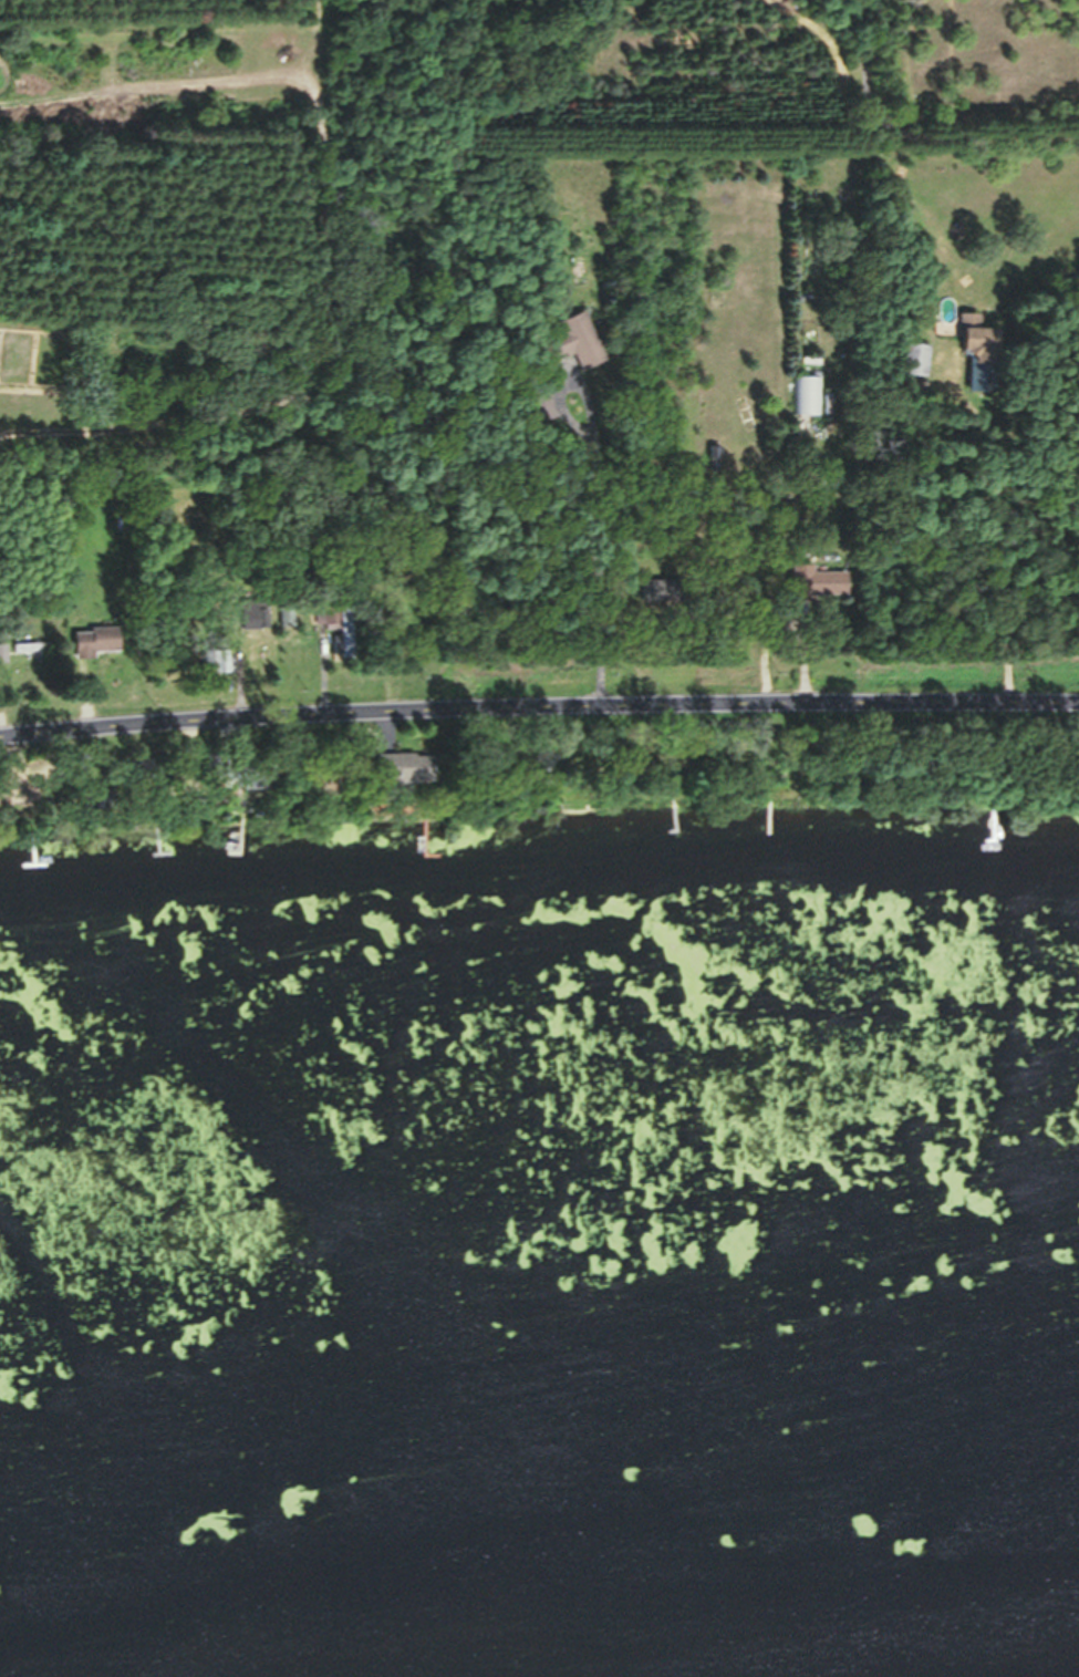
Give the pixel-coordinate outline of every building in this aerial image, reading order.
[(612,373),(591,322),(555,337),(568,370),(577,366),(584,384),(612,373)] [(1005,338),(963,338),(963,366),(1005,366),(1005,338)] [(906,353),(906,385),(931,385),(931,353),(906,353)] [(825,386),(798,386),(798,424),(825,424),(825,386)] [(344,668),(356,669),(357,635),(345,634),(344,668)] [(80,663),(126,662),(125,639),(79,640),(80,663)] [(15,654),(15,668),(52,668),(52,654),(15,654)] [(426,835),(426,867),(448,867),(448,835),(426,835)]
